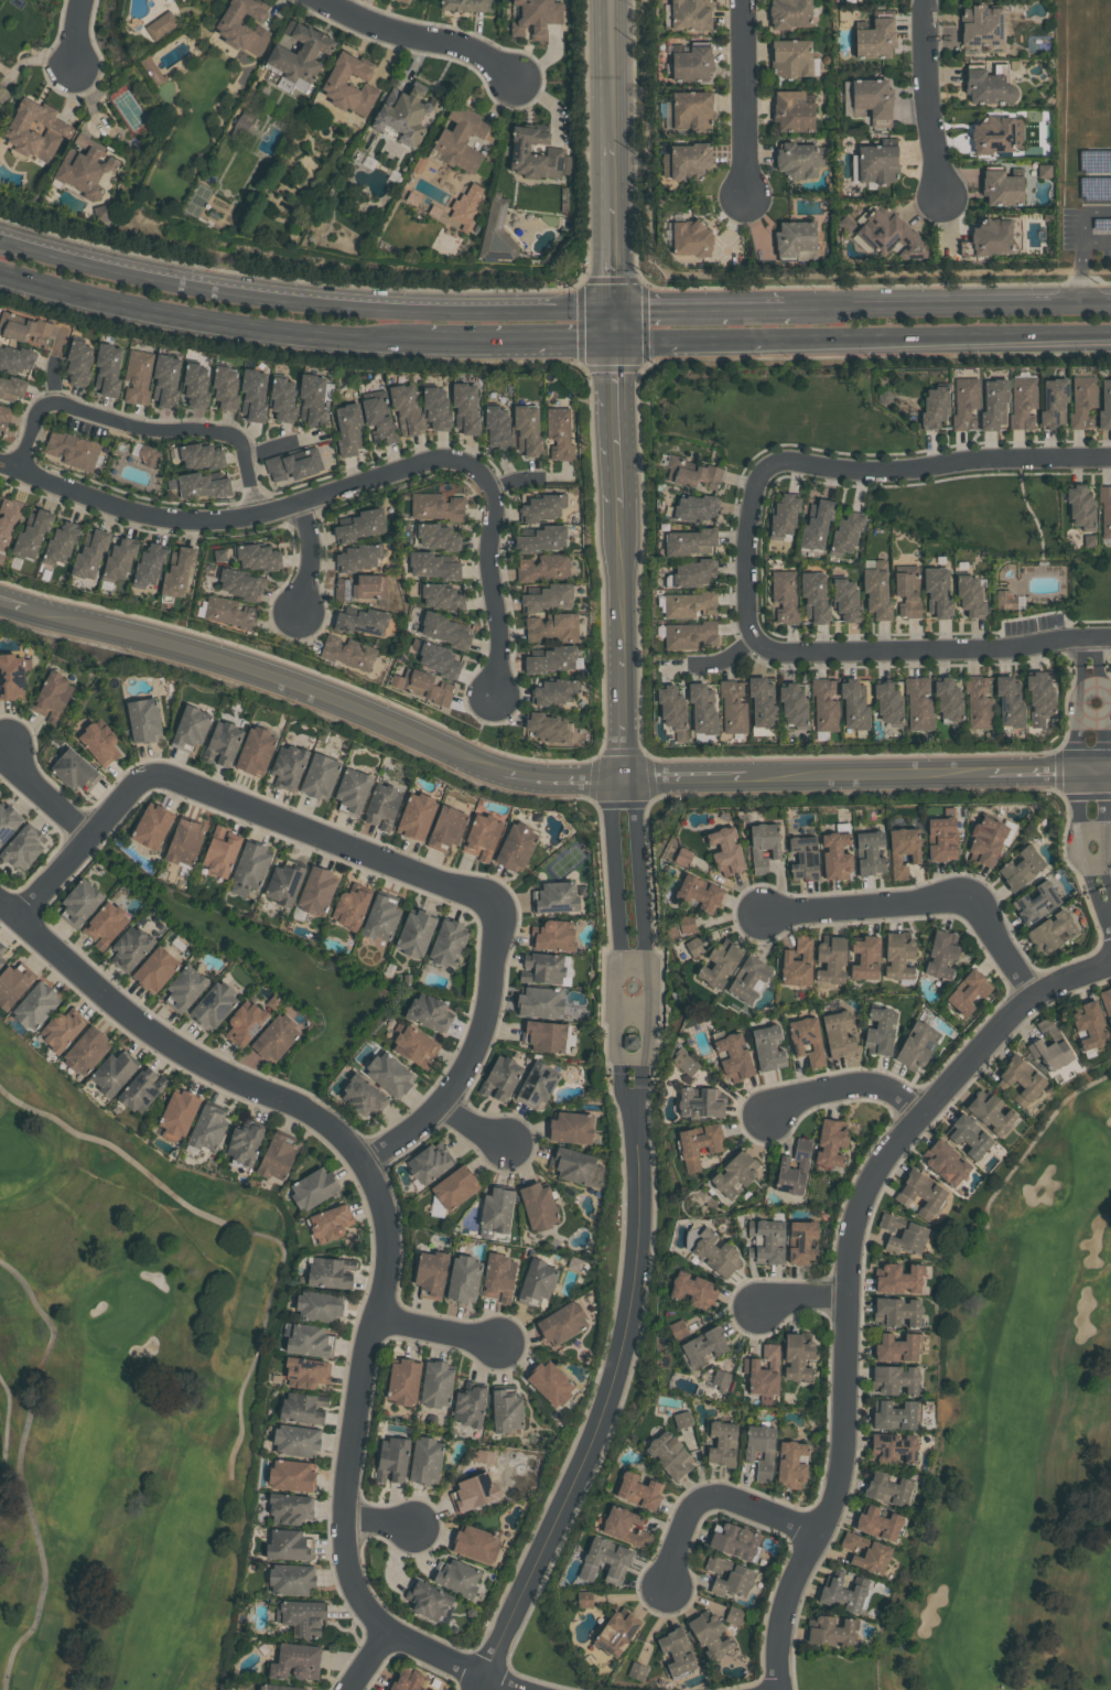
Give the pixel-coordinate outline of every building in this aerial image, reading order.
[(214,29),(231,0),(250,0),(258,4),(257,8),(267,13),(261,24),(244,13),(238,23),(254,32),(257,25),(272,34),(257,58),(239,47),(237,51),(222,42),(224,39),(217,34),(218,31),(214,29)] [(439,10),(439,0),(496,0),(495,14),(472,11),(472,13),(439,10)] [(513,7),(513,0),(551,0),(551,2),(561,3),(561,24),(547,24),(546,42),(530,42),(530,23),(527,23),(527,25),(526,28),(522,30),(522,37),(510,37),(510,23),(516,22),(517,21),(520,19),(520,7),(513,7)] [(710,0),(712,0),(712,11),(710,11),(710,30),(670,31),(670,26),(664,26),(662,4),(669,4),(669,0),(710,0)] [(769,6),(769,0),(776,0),(810,0),(810,26),(788,28),(789,30),(772,30),(772,23),(770,23),(770,17),(768,14),(768,7),(769,6)] [(985,4),(985,8),(1003,8),(1003,25),(1004,25),(1004,53),(962,53),(962,12),(963,12),(963,9),(972,9),(972,4),(985,4)] [(145,25),(154,39),(180,25),(171,10),(145,25)] [(893,18),(894,31),(895,31),(895,49),(891,49),(891,58),(854,58),(854,30),(872,30),(872,18),(893,18)] [(274,44),(294,55),(296,51),(299,52),(302,44),(282,33),(290,19),(319,34),(319,33),(325,36),(325,37),(335,43),(327,56),(317,51),(313,60),(322,64),(311,85),(298,78),(294,84),(281,77),(283,73),(265,63),(274,44)] [(772,41),(810,41),(811,77),(794,77),(794,79),(772,80),(772,41)] [(689,46),(710,46),(710,54),(711,54),(712,63),(713,63),(713,72),(708,72),(708,82),(671,83),(671,46),(684,46),(684,52),(689,52),(689,46)] [(341,52),(363,64),(362,67),(373,73),(367,83),(350,74),(345,84),(358,90),(363,83),(378,92),(364,118),(346,108),(344,111),(328,104),(331,100),(323,97),(325,92),(321,89),(341,52)] [(168,78),(149,53),(140,60),(158,85),(168,78)] [(966,65),(985,65),(985,76),(993,75),(993,67),(1003,67),(1004,85),(1008,85),(1012,86),(1015,89),(1017,94),(1016,98),(1014,101),(1010,104),(1004,104),(969,104),(969,95),(964,95),(963,90),(966,90),(964,78),(966,78),(966,65)] [(851,80),(887,79),(887,89),(893,89),(893,98),(892,98),(892,106),(891,106),(892,127),(870,127),(870,116),(852,117),(851,80)] [(0,80),(0,102),(3,104),(13,89),(0,80)] [(368,126),(391,87),(406,95),(412,85),(423,92),(417,101),(428,108),(418,123),(427,128),(413,151),(396,141),(399,134),(385,126),(380,132),(368,126)] [(774,93),(794,93),(803,92),(803,103),(813,103),(813,132),(777,132),(777,122),(773,122),(772,104),(774,104),(774,93)] [(671,93),(711,93),(711,111),(713,111),(713,128),(701,128),(701,132),(690,132),(690,129),(671,129),(671,93)] [(2,136),(23,98),(46,110),(44,114),(67,127),(46,165),(32,158),(29,155),(25,160),(9,151),(11,148),(4,144),(8,139),(2,136)] [(453,105),(462,109),(463,107),(478,116),(477,118),(481,119),(479,121),(496,131),(489,143),(482,139),(481,140),(470,133),(463,144),(483,157),(471,176),(452,165),(451,168),(439,161),(442,155),(431,149),(443,128),(450,131),(454,125),(444,119),(453,105)] [(243,142),(257,115),(244,108),(230,135),(243,142)] [(999,117),(999,118),(1013,118),(1013,120),(1022,119),(1023,149),(1012,149),(1012,151),(990,151),(990,154),(974,154),(973,149),(972,149),(972,141),(971,140),(971,133),(971,132),(971,126),(978,126),(977,125),(986,114),(991,118),(999,117)] [(513,127),(538,129),(537,132),(549,133),(548,147),(563,149),(562,157),(561,175),(560,180),(537,176),(537,181),(521,180),(522,175),(514,174),(515,170),(508,170),(513,127)] [(99,165),(100,164),(103,163),(106,164),(107,166),(108,170),(106,172),(104,173),(101,173),(95,184),(100,187),(99,191),(103,192),(96,203),(94,202),(93,203),(80,197),(82,193),(53,177),(68,149),(83,158),(87,150),(73,143),(78,133),(105,148),(101,153),(100,153),(95,163),(99,165)] [(690,144),(706,143),(706,150),(709,150),(709,173),(702,173),(704,174),(694,184),(690,180),(690,183),(681,184),(681,180),(670,181),(669,147),(691,147),(690,144)] [(781,143),(794,143),(794,146),(816,146),(816,177),(805,177),(805,180),(797,180),(796,179),(791,183),(781,173),(783,172),(777,172),(776,150),(781,149),(781,143)] [(897,147),(897,179),(894,182),(887,182),(887,185),(876,185),(876,189),(859,189),(857,147),(897,147)] [(418,157),(425,161),(418,174),(410,170),(418,157)] [(1052,164),(1040,164),(1039,177),(1052,177),(1052,164)] [(982,171),(1004,171),(1004,176),(1022,176),(1022,206),(986,206),(986,196),(981,196),(981,187),(982,187),(982,171)] [(472,183),(483,190),(478,198),(481,200),(475,209),(476,211),(473,216),(477,219),(467,235),(459,229),(462,224),(447,216),(452,209),(449,208),(454,198),(457,201),(461,194),(464,196),(472,183)] [(501,228),(519,247),(517,260),(477,257),(492,191),(499,193),(499,198),(508,200),(501,228)] [(91,208),(109,204),(112,220),(96,225),(91,208)] [(932,249),(894,213),(888,219),(874,206),(864,217),(867,220),(854,234),(862,241),(865,238),(883,255),(898,239),(908,248),(907,250),(920,262),(932,249)] [(993,219),(999,219),(999,220),(1011,220),(1012,254),(990,254),(990,257),(973,257),(973,250),(972,250),(972,244),(971,244),(971,234),(972,234),(972,228),(979,228),(977,226),(986,217),(991,222),(993,219)] [(692,223),(695,219),(705,228),(703,230),(710,229),(711,236),(712,236),(712,245),(711,245),(711,251),(710,251),(710,258),(697,258),(697,256),(672,256),(672,223),(692,223)] [(778,223),(816,223),(816,259),(805,259),(805,251),(797,251),(797,260),(777,260),(777,258),(776,258),(776,250),(775,250),(775,233),(779,233),(778,223)] [(24,341),(0,333),(0,319),(3,310),(36,321),(37,317),(54,323),(50,336),(47,336),(45,344),(32,340),(34,335),(30,333),(26,335),(24,341)] [(73,337),(86,342),(85,345),(93,347),(91,353),(94,354),(89,368),(93,369),(88,385),(87,384),(86,387),(69,383),(73,372),(66,370),(69,358),(67,358),(73,337)] [(122,378),(119,398),(99,395),(100,389),(94,388),(96,375),(95,375),(100,342),(114,344),(114,346),(123,348),(118,377),(122,378)] [(9,372),(0,369),(0,347),(4,348),(6,346),(21,351),(22,347),(33,352),(31,359),(33,359),(31,367),(23,365),(21,372),(12,368),(12,370),(10,369),(9,372)] [(125,379),(130,348),(154,353),(147,389),(151,390),(148,403),(134,401),(134,402),(125,400),(127,386),(132,387),(132,384),(131,380),(125,379)] [(182,359),(176,389),(180,390),(177,405),(171,403),(170,408),(158,406),(159,400),(152,399),(157,377),(153,376),(158,353),(173,355),(173,357),(182,359)] [(186,360),(202,363),(201,366),(208,367),(207,375),(209,376),(207,391),(211,391),(207,408),(190,406),(191,402),(188,402),(188,396),(185,396),(186,390),(182,390),(186,360)] [(230,366),(229,369),(237,370),(236,378),(239,378),(237,394),(239,395),(238,408),(230,407),(229,409),(219,408),(220,400),(215,399),(216,394),(212,392),(215,369),(217,369),(218,365),(230,366)] [(245,367),(259,369),(259,372),(268,373),(263,403),(268,403),(266,423),(247,421),(248,415),(240,413),(244,391),(241,390),(245,367)] [(326,377),(323,408),(326,409),(325,423),(319,422),(319,427),(308,426),(309,420),(300,419),(303,397),(299,397),(302,373),(317,374),(317,376),(326,377)] [(15,402),(0,398),(0,376),(10,379),(11,375),(29,380),(24,397),(18,396),(15,402)] [(273,375),(288,377),(288,380),(295,381),(294,389),(296,389),(294,405),(298,406),(295,419),(294,419),(293,422),(278,420),(279,411),(272,411),(273,405),(269,403),(273,375)] [(1036,377),(1036,409),(1029,409),(1029,410),(1028,410),(1028,411),(1027,411),(1027,415),(1033,415),(1033,429),(1008,429),(1007,415),(1012,415),(1011,377),(1036,377)] [(1094,377),(1096,408),(1087,408),(1087,415),(1092,415),(1092,428),(1083,428),(1083,430),(1069,430),(1069,415),(1072,415),(1071,378),(1094,377)] [(978,378),(978,409),(972,409),(969,412),(970,416),(974,416),(974,431),(951,431),(951,416),(954,416),(954,379),(978,378)] [(1053,379),(1067,379),(1067,402),(1064,402),(1065,424),(1057,424),(1057,430),(1039,430),(1038,412),(1044,412),(1043,381),(1053,380),(1053,379)] [(1110,379),(1110,430),(1098,430),(1097,411),(1101,411),(1101,380),(1110,380),(1110,379)] [(993,380),(1006,380),(1006,402),(1002,402),(1002,410),(1003,410),(1004,424),(996,424),(996,430),(980,431),(979,412),(983,412),(983,381),(993,381),(993,380)] [(414,383),(420,413),(423,412),(427,428),(424,428),(425,432),(410,434),(410,433),(402,434),(398,410),(393,410),(388,386),(405,383),(405,385),(414,383)] [(453,383),(467,383),(467,385),(477,385),(477,415),(482,415),(481,434),(463,434),(463,428),(456,428),(456,406),(453,406),(453,383)] [(438,386),(438,389),(446,389),(446,396),(449,396),(449,412),(452,412),(452,430),(433,430),(433,426),(431,426),(431,421),(427,421),(427,408),(424,408),(424,386),(438,386)] [(948,387),(948,416),(945,416),(945,421),(937,421),(937,430),(920,430),(920,413),(923,413),(923,397),(926,397),(926,390),(934,390),(934,387),(948,387)] [(387,388),(392,424),(396,423),(399,441),(375,445),(373,429),(376,429),(376,424),(367,426),(362,399),(364,398),(363,392),(387,388)] [(334,407),(358,402),(363,423),(358,424),(363,446),(357,446),(358,454),(341,458),(336,439),(341,438),(334,407)] [(486,403),(500,403),(500,408),(508,408),(508,416),(510,416),(510,432),(514,432),(514,449),(488,449),(488,438),(486,438),(486,403)] [(7,430),(0,428),(0,404),(13,409),(7,430)] [(539,405),(539,437),(543,437),(543,455),(526,456),(526,450),(518,450),(518,429),(515,429),(515,405),(539,405)] [(569,409),(570,445),(573,445),(574,461),(558,461),(558,460),(550,459),(550,445),(554,445),(554,442),(552,439),(546,440),(546,409),(569,409)] [(52,428),(77,437),(77,435),(90,441),(90,439),(101,443),(91,471),(64,461),(65,458),(62,452),(60,452),(58,456),(45,452),(46,451),(44,450),(52,428)] [(158,464),(162,447),(135,442),(132,459),(158,464)] [(176,444),(182,444),(182,445),(201,442),(202,445),(214,443),(215,449),(224,448),(227,464),(224,465),(224,466),(209,470),(208,465),(193,469),(193,465),(186,466),(184,459),(182,459),(182,458),(179,458),(176,444)] [(322,461),(324,467),(319,470),(319,471),(294,480),(292,471),(285,473),(288,477),(274,482),(271,473),(269,474),(265,459),(282,453),(283,456),(292,453),(294,460),(312,454),(314,459),(315,459),(316,463),(322,461)] [(702,487),(703,482),(697,481),(694,489),(665,482),(668,469),(665,467),(668,454),(688,460),(687,462),(700,465),(700,466),(705,467),(706,465),(725,470),(720,492),(702,487)] [(177,474),(201,471),(202,475),(209,474),(211,480),(230,476),(233,494),(214,497),(214,493),(182,498),(177,474)] [(1083,486),(1083,489),(1086,489),(1086,493),(1083,493),(1083,495),(1090,495),(1090,507),(1094,507),(1096,531),(1082,531),(1082,529),(1081,529),(1081,526),(1072,526),(1072,518),(1070,518),(1070,503),(1068,503),(1067,486),(1083,486)] [(1098,486),(1110,486),(1110,538),(1101,538),(1101,502),(1097,502),(1098,486)] [(444,493),(444,499),(446,502),(450,502),(450,496),(464,497),(464,520),(450,520),(450,518),(412,517),(412,493),(444,493)] [(540,494),(565,494),(567,507),(562,507),(563,509),(560,509),(560,518),(552,518),(553,520),(537,520),(537,524),(522,524),(522,523),(520,523),(519,506),(528,506),(528,499),(540,499),(540,494)] [(781,494),(792,494),(792,498),(799,498),(799,513),(795,513),(795,528),(791,528),(791,535),(783,535),(783,538),(770,537),(770,515),(774,515),(775,503),(780,504),(781,494)] [(24,503),(2,495),(0,501),(0,549),(6,551),(24,503)] [(686,498),(686,496),(701,498),(702,496),(720,498),(719,506),(718,517),(708,516),(706,521),(702,520),(701,524),(669,519),(671,506),(678,506),(679,498),(686,498)] [(811,550),(811,552),(798,550),(802,525),(806,526),(810,504),(817,505),(818,499),(834,502),(831,520),(828,520),(822,552),(811,550)] [(360,510),(382,506),(386,520),(384,520),(386,530),(356,536),(357,540),(342,542),(342,541),(338,541),(337,537),(336,537),(334,526),(354,523),(353,517),(362,515),(360,510)] [(39,508),(55,514),(50,531),(45,530),(34,561),(12,552),(20,530),(23,531),(31,512),(37,514),(39,508)] [(854,510),(853,514),(856,514),(856,516),(857,516),(857,513),(863,514),(863,517),(864,518),(861,531),(857,531),(855,547),(852,546),(851,553),(843,552),(842,556),(828,553),(829,548),(830,548),(833,530),(837,530),(839,519),(845,520),(846,512),(850,513),(850,510),(854,510)] [(65,520),(75,524),(74,527),(79,529),(76,541),(74,540),(69,556),(66,555),(64,561),(57,559),(56,562),(53,561),(52,563),(42,560),(48,538),(52,539),(56,527),(63,529),(65,520)] [(414,521),(425,520),(425,523),(440,521),(440,526),(452,526),(452,534),(461,532),(461,551),(443,551),(443,548),(428,548),(428,545),(421,545),(421,536),(418,536),(418,535),(414,535),(414,521)] [(564,550),(533,550),(533,555),(514,555),(514,537),(535,537),(535,531),(542,530),(542,527),(565,527),(565,540),(564,540),(564,550)] [(112,532),(107,551),(104,550),(95,581),(71,574),(77,551),(82,552),(87,532),(94,535),(95,528),(112,532)] [(697,529),(715,529),(716,547),(710,547),(710,552),(699,552),(699,553),(690,553),(688,553),(688,558),(665,558),(665,543),(667,543),(667,534),(698,534),(697,529)] [(1096,546),(1096,534),(1085,535),(1085,546),(1096,546)] [(121,537),(132,539),(132,542),(138,543),(136,556),(133,556),(128,577),(126,575),(125,579),(117,577),(117,579),(103,577),(108,555),(111,556),(114,543),(120,545),(121,537)] [(151,542),(161,543),(160,548),(168,549),(165,562),(163,562),(160,578),(159,577),(158,584),(147,582),(147,584),(133,582),(138,562),(141,562),(143,550),(150,551),(151,542)] [(385,543),(385,558),(378,558),(378,566),(370,566),(370,569),(355,569),(355,572),(339,572),(339,564),(336,564),(337,553),(346,553),(346,547),(358,547),(358,542),(385,543)] [(281,550),(273,551),(272,544),(234,545),(235,559),(241,559),(242,570),(282,568),(281,550)] [(197,548),(193,577),(188,575),(185,596),(175,594),(175,596),(161,594),(164,570),(170,571),(173,551),(180,552),(181,546),(197,548)] [(227,561),(227,549),(215,549),(215,561),(227,561)] [(411,551),(433,551),(433,556),(442,556),(442,561),(462,561),(462,579),(442,580),(442,575),(411,575),(411,551)] [(538,556),(569,555),(569,579),(532,580),(532,583),(518,583),(517,559),(531,559),(531,564),(535,564),(538,561),(538,556)] [(698,560),(713,559),(713,568),(715,568),(715,570),(716,570),(716,574),(715,574),(716,578),(706,578),(706,584),(702,584),(702,588),(673,589),(673,574),(676,574),(676,566),(682,566),(682,563),(698,563),(698,560)] [(246,570),(245,573),(268,578),(266,588),(262,586),(259,601),(256,600),(256,602),(242,599),(242,595),(227,592),(228,590),(220,589),(222,580),(217,580),(219,564),(246,570)] [(895,567),(917,567),(917,593),(916,593),(916,600),(917,600),(917,601),(919,601),(920,618),(906,618),(906,617),(898,617),(898,603),(903,603),(903,596),(894,596),(894,573),(895,573),(895,567)] [(945,568),(945,570),(947,570),(948,601),(951,601),(951,615),(945,615),(945,620),(934,620),(934,614),(927,614),(927,592),(923,592),(923,569),(945,568)] [(875,570),(875,571),(886,571),(886,602),(891,602),(891,621),(873,621),(873,614),(866,614),(866,593),(862,593),(862,570),(875,570)] [(772,571),(795,571),(796,609),(799,609),(799,624),(783,624),(783,623),(775,623),(775,609),(780,609),(780,605),(777,603),(772,603),(772,571)] [(357,573),(388,573),(387,598),(350,596),(350,600),(336,599),(336,577),(352,578),(352,582),(357,582),(357,573)] [(822,573),(822,574),(824,574),(824,605),(829,605),(829,621),(821,621),(821,625),(810,625),(810,618),(805,618),(805,598),(800,598),(800,573),(822,573)] [(969,579),(978,579),(978,586),(980,586),(980,602),(984,602),(984,616),(983,616),(983,618),(966,618),(966,611),(959,611),(959,604),(956,605),(956,579),(954,579),(954,575),(969,575),(969,579)] [(845,579),(845,582),(854,582),(854,589),(856,589),(857,604),(861,604),(861,618),(860,618),(860,623),(843,623),(843,618),(840,618),(840,615),(835,615),(835,607),(832,607),(832,580),(845,579)] [(449,607),(432,607),(433,604),(425,604),(425,598),(422,596),(422,595),(420,595),(420,581),(445,582),(445,585),(457,585),(457,592),(465,592),(465,611),(449,611),(449,607)] [(548,585),(572,584),(572,600),(571,600),(571,609),(540,610),(540,613),(525,614),(525,611),(521,611),(521,606),(520,606),(520,595),(540,595),(539,589),(548,589),(548,585)] [(700,591),(715,591),(716,615),(701,615),(701,610),(694,610),(694,618),(665,618),(664,595),(700,594),(700,591)] [(995,591),(1008,591),(1008,594),(1010,594),(1011,595),(1011,596),(1012,596),(1016,596),(1016,610),(995,611),(995,591)] [(208,593),(241,600),(239,610),(242,610),(244,604),(259,607),(254,631),(239,627),(240,625),(203,617),(208,593)] [(368,607),(390,613),(387,626),(386,627),(384,636),(354,628),(353,633),(334,627),(338,611),(357,615),(359,610),(367,612),(368,607)] [(427,610),(449,616),(447,621),(456,623),(454,628),(473,634),(467,649),(465,648),(464,650),(450,646),(451,642),(421,634),(424,623),(423,623),(427,610)] [(578,643),(551,644),(551,643),(526,643),(525,617),(540,617),(540,623),(542,623),(543,623),(543,622),(544,621),(546,621),(546,614),(578,614),(578,643)] [(701,622),(716,621),(716,645),(702,646),(702,641),(695,641),(695,649),(665,649),(665,625),(701,625),(701,622)] [(327,633),(343,638),(341,643),(344,645),(346,643),(348,637),(378,649),(369,674),(335,660),(334,663),(319,656),(327,633)] [(445,647),(444,650),(455,654),(453,660),(462,664),(456,678),(453,677),(452,679),(439,675),(440,671),(425,667),(427,665),(419,663),(422,654),(419,653),(423,639),(445,647)] [(552,650),(552,647),(575,646),(575,660),(573,660),(573,670),(543,671),(543,675),(524,676),(524,658),(543,657),(543,652),(552,650)] [(15,699),(0,699),(0,654),(15,653),(15,656),(24,656),(24,658),(31,658),(31,669),(24,669),(25,693),(18,693),(18,696),(15,696),(15,699)] [(407,666),(412,668),(413,667),(436,675),(433,683),(440,686),(441,680),(455,685),(449,706),(433,701),(434,699),(389,685),(393,672),(403,676),(407,666)] [(52,669),(63,675),(62,676),(69,680),(68,682),(75,686),(55,725),(45,721),(51,710),(50,709),(46,715),(30,708),(35,697),(36,698),(52,669)] [(1049,671),(1049,695),(1053,695),(1054,714),(1055,713),(1055,719),(1043,719),(1043,728),(1029,728),(1029,711),(1032,711),(1031,707),(1028,707),(1028,691),(1025,691),(1025,677),(1033,677),(1033,672),(1049,671)] [(984,698),(991,698),(992,729),(968,730),(967,693),(963,693),(963,677),(988,677),(988,691),(983,692),(983,697),(984,698)] [(994,677),(1012,677),(1013,682),(1020,682),(1021,706),(1024,706),(1024,729),(1010,729),(1010,726),(1000,728),(999,697),(995,697),(994,677)] [(747,678),(765,678),(765,683),(773,683),(773,707),(777,707),(777,729),(763,730),(763,728),(753,728),(752,698),(747,698),(747,678)] [(904,678),(928,678),(929,692),(924,692),(924,697),(925,698),(926,699),(932,699),(932,730),(908,730),(907,692),(904,692),(904,678)] [(941,678),(951,678),(951,682),(953,682),(953,686),(951,687),(951,688),(958,688),(958,700),(962,700),(962,722),(949,722),(949,719),(940,719),(940,712),(937,712),(937,697),(934,697),(932,682),(941,682),(941,678)] [(810,679),(824,679),(824,680),(834,680),(834,695),(829,695),(829,699),(831,701),(831,700),(838,700),(839,731),(815,731),(815,696),(810,696),(810,679)] [(845,679),(856,679),(856,685),(864,685),(865,707),(867,707),(869,731),(853,731),(853,730),(844,730),(843,699),(839,699),(839,683),(845,683),(845,679)] [(554,680),(579,681),(578,695),(574,693),(574,697),(571,696),(571,704),(563,703),(563,706),(548,704),(548,708),(533,707),(533,704),(530,703),(532,688),(541,688),(541,682),(554,683),(554,680)] [(719,681),(732,680),(732,682),(742,682),(743,697),(735,697),(735,699),(740,702),(746,702),(746,733),(723,733),(722,697),(719,697),(719,681)] [(873,686),(881,686),(881,682),(892,682),(892,691),(898,691),(898,703),(902,703),(902,725),(888,725),(888,722),(880,722),(880,714),(877,714),(877,700),(873,700),(873,686)] [(688,685),(705,683),(705,689),(713,689),(713,703),(713,711),(718,711),(718,735),(703,735),(703,734),(693,734),(692,703),(688,703),(688,685)] [(785,688),(785,683),(796,683),(796,688),(798,688),(799,691),(796,692),(796,693),(802,693),(802,706),(807,706),(807,725),(808,725),(808,728),(794,728),(794,725),(785,725),(785,718),(781,718),(781,702),(778,702),(777,688),(785,688)] [(664,690),(664,686),(675,686),(675,690),(678,690),(678,693),(676,693),(676,696),(681,696),(682,708),(686,708),(686,719),(683,720),(683,726),(687,726),(687,743),(676,743),(676,732),(672,730),(672,728),(664,728),(664,720),(661,720),(660,704),(657,704),(657,690),(664,690)] [(127,701),(157,697),(162,732),(160,733),(160,734),(154,735),(155,741),(143,743),(143,741),(134,742),(127,701)] [(172,741),(186,703),(201,709),(201,710),(212,714),(209,719),(212,719),(202,744),(195,742),(194,745),(184,742),(183,745),(172,741)] [(530,713),(544,714),(544,719),(559,719),(559,722),(565,723),(564,731),(571,732),(570,745),(546,744),(546,740),(533,739),(535,732),(525,731),(525,722),(529,722),(530,713)] [(85,728),(94,720),(95,722),(100,717),(117,738),(117,739),(117,741),(116,742),(114,744),(121,753),(104,768),(78,736),(86,730),(85,728)] [(218,720),(224,722),(225,720),(235,724),(234,726),(244,731),(230,766),(213,760),(212,762),(203,758),(218,720)] [(270,731),(269,734),(278,738),(262,774),(256,772),(255,774),(235,766),(250,726),(256,729),(257,725),(270,731)] [(289,743),(299,747),(299,749),(300,749),(301,747),(311,751),(294,793),(273,784),(278,774),(270,771),(281,744),(288,746),(289,743)] [(51,768),(69,746),(103,775),(88,792),(78,784),(74,788),(51,768)] [(315,751),(342,762),(328,796),(321,793),(317,798),(306,794),(306,792),(300,789),(315,751)] [(346,765),(375,776),(366,799),(365,798),(357,819),(336,810),(341,799),(335,797),(346,765)] [(386,786),(387,783),(398,787),(397,789),(403,793),(393,818),(395,818),(389,832),(380,828),(381,825),(376,822),(376,825),(363,819),(377,783),(386,786)] [(419,795),(420,792),(435,798),(434,800),(439,803),(423,842),(396,831),(398,827),(397,826),(409,795),(410,796),(412,793),(419,795)] [(23,819),(0,846),(0,803),(6,808),(9,804),(19,811),(18,814),(23,819)] [(442,803),(470,812),(457,844),(452,842),(447,853),(427,846),(442,803)] [(175,816),(157,850),(130,836),(148,804),(154,807),(157,804),(168,809),(168,811),(175,816)] [(476,811),(486,816),(487,812),(497,817),(496,820),(503,824),(493,848),(494,849),(489,862),(479,859),(483,849),(481,848),(477,855),(461,849),(476,811)] [(202,824),(198,833),(204,836),(193,865),(180,860),(179,863),(164,859),(180,816),(194,821),(202,824)] [(1003,840),(999,838),(996,843),(1001,846),(990,870),(963,858),(972,837),(971,836),(970,835),(970,832),(971,829),(972,827),(974,825),(975,825),(978,826),(982,817),(994,822),(995,822),(996,822),(997,822),(999,822),(999,824),(1000,824),(1001,825),(1002,825),(1002,826),(1002,827),(1007,829),(1003,840)] [(926,820),(945,819),(947,818),(951,818),(952,819),(953,819),(954,833),(956,833),(957,844),(954,844),(956,860),(945,860),(945,862),(935,863),(935,862),(928,862),(926,820)] [(518,820),(533,828),(532,831),(539,835),(524,869),(516,865),(514,870),(495,861),(513,822),(517,824),(518,820)] [(6,861),(0,856),(0,852),(25,822),(35,831),(37,828),(46,835),(45,836),(48,838),(41,847),(43,849),(24,870),(19,865),(17,868),(8,860),(6,861)] [(229,832),(242,838),(227,879),(207,871),(208,866),(201,863),(216,822),(227,827),(223,839),(226,840),(229,832)] [(748,827),(754,827),(755,827),(757,825),(758,825),(759,825),(761,825),(763,826),(776,825),(778,860),(770,861),(769,850),(761,851),(761,858),(766,858),(768,874),(752,875),(749,838),(748,827)] [(703,836),(716,831),(718,830),(720,829),(723,828),(725,829),(732,827),(735,838),(731,840),(732,846),(737,844),(745,870),(716,879),(710,854),(719,852),(716,844),(706,847),(703,836)] [(917,830),(919,864),(909,865),(909,854),(900,855),(900,864),(907,863),(908,880),(892,881),(888,832),(895,831),(897,830),(898,829),(899,829),(902,829),(903,830),(905,831),(917,830)] [(855,835),(873,832),(875,831),(880,831),(881,832),(882,832),(884,847),(875,847),(876,859),(884,858),(885,873),(873,873),(873,875),(865,875),(865,878),(859,879),(855,835)] [(850,846),(841,847),(841,854),(851,854),(852,870),(848,870),(849,880),(823,881),(821,853),(826,853),(826,848),(821,848),(820,836),(827,836),(829,835),(831,833),(832,833),(835,833),(837,833),(837,835),(838,836),(849,835),(850,846)] [(797,839),(815,838),(818,881),(810,882),(809,881),(802,881),(802,880),(790,881),(789,865),(796,865),(796,853),(788,854),(787,841),(790,838),(795,838),(797,839)] [(258,843),(259,841),(268,846),(265,851),(272,854),(259,889),(251,885),(247,896),(230,890),(235,879),(231,878),(247,839),(258,843)] [(1027,844),(1045,865),(1013,893),(1003,882),(1004,880),(996,871),(1007,862),(1012,868),(1022,860),(1016,853),(1027,844)] [(679,847),(693,853),(687,869),(672,862),(679,847)] [(308,866),(291,907),(278,902),(279,900),(265,894),(276,864),(282,866),(285,859),(308,866)] [(312,863),(333,871),(332,876),(339,880),(325,914),(316,911),(315,914),(300,907),(301,905),(296,904),(312,863)] [(723,891),(711,917),(697,911),(700,903),(690,898),(687,905),(672,900),(684,873),(699,880),(695,887),(704,892),(708,884),(723,891)] [(83,876),(106,896),(77,929),(60,915),(67,905),(62,901),(83,876)] [(1045,880),(1060,903),(1025,927),(1016,913),(1017,912),(1011,903),(1024,894),(1028,901),(1038,894),(1034,887),(1045,880)] [(541,882),(574,881),(575,895),(579,894),(580,909),(537,912),(536,900),(539,900),(538,889),(542,889),(541,882)] [(350,894),(352,890),(357,892),(358,889),(371,893),(357,932),(335,923),(336,919),(331,917),(338,897),(339,898),(339,896),(339,894),(341,893),(343,891),(345,891),(346,891),(348,892),(350,894)] [(377,892),(398,900),(395,907),(402,911),(391,940),(377,935),(376,938),(362,933),(377,892)] [(116,906),(118,903),(127,912),(125,914),(131,918),(103,951),(94,944),(101,936),(99,935),(95,940),(82,929),(108,898),(116,906)] [(419,908),(427,911),(425,913),(439,918),(422,958),(418,957),(418,958),(402,952),(402,949),(396,947),(409,912),(417,915),(419,908)] [(1061,909),(1065,915),(1066,915),(1067,916),(1068,916),(1069,917),(1069,918),(1070,918),(1070,919),(1070,921),(1070,922),(1070,923),(1078,933),(1067,940),(1063,933),(1055,937),(1060,945),(1047,954),(1046,954),(1045,954),(1044,954),(1044,952),(1043,952),(1043,951),(1042,950),(1042,949),(1037,952),(1025,934),(1047,919),(1049,923),(1054,919),(1051,916),(1061,909)] [(692,915),(695,932),(680,935),(677,918),(692,915)] [(443,917),(451,921),(452,918),(465,923),(462,929),(470,932),(456,966),(447,962),(446,966),(431,960),(432,957),(428,956),(443,917)] [(556,919),(573,921),(572,928),(575,928),(574,940),(576,940),(575,951),(529,948),(530,935),(529,935),(530,925),(543,926),(543,924),(543,923),(544,922),(544,921),(546,921),(546,919),(547,919),(548,918),(549,918),(550,918),(551,919),(552,919),(553,919),(553,921),(554,921),(556,923),(556,919)] [(137,928),(139,926),(148,933),(147,934),(148,935),(149,934),(157,940),(128,972),(111,958),(117,951),(111,947),(131,924),(137,928)] [(949,935),(949,934),(958,936),(957,940),(960,941),(954,962),(946,960),(943,968),(952,970),(949,981),(923,973),(926,962),(929,964),(931,958),(927,957),(935,930),(949,935)] [(900,932),(909,933),(909,941),(910,941),(912,943),(913,943),(913,944),(914,944),(913,960),(904,960),(904,968),(913,969),(913,980),(884,979),(884,968),(888,968),(888,962),(884,962),(885,934),(900,935),(900,932)] [(844,967),(839,967),(839,972),(843,972),(843,984),(815,983),(815,971),(824,971),(824,964),(816,962),(816,946),(817,945),(818,945),(819,944),(820,944),(821,944),(821,945),(822,945),(822,935),(829,935),(829,938),(845,939),(844,967)] [(683,945),(697,936),(705,950),(692,959),(683,945)] [(794,954),(795,936),(812,937),(809,987),(779,986),(781,950),(791,950),(790,961),(801,961),(801,955),(794,954)] [(862,937),(878,938),(876,981),(849,980),(850,965),(856,965),(857,955),(850,954),(851,941),(862,943),(862,937)] [(159,944),(181,964),(154,994),(149,990),(148,991),(136,980),(137,979),(132,975),(159,944)] [(694,977),(700,967),(709,971),(713,965),(704,959),(713,946),(724,952),(730,945),(743,954),(729,977),(724,975),(721,979),(725,981),(719,991),(694,977)] [(531,955),(531,952),(564,955),(563,967),(564,967),(564,976),(561,976),(561,983),(519,980),(520,970),(533,971),(533,967),(522,966),(524,954),(531,955)] [(762,962),(762,964),(772,969),(763,984),(756,980),(749,990),(756,994),(749,1007),(725,991),(748,954),(762,962)] [(7,1010),(0,1005),(0,974),(9,965),(13,969),(17,966),(17,967),(20,962),(36,978),(7,1010)] [(187,962),(209,981),(181,1014),(164,1000),(172,991),(166,987),(187,962)] [(972,969),(993,988),(981,1000),(975,995),(968,1004),(973,1009),(964,1019),(943,1001),(972,969)] [(12,1011),(40,980),(46,986),(47,983),(57,992),(54,997),(60,1002),(35,1030),(29,1024),(26,1026),(14,1016),(15,1014),(12,1011)] [(223,980),(236,991),(233,994),(239,1000),(212,1031),(206,1025),(205,1027),(195,1019),(195,1018),(190,1012),(217,980),(220,983),(223,980)] [(562,989),(562,998),(565,999),(563,1014),(560,1014),(560,1019),(519,1015),(520,1007),(517,1007),(518,993),(525,993),(526,986),(562,989)] [(1096,993),(1110,987),(1110,1036),(1096,993)] [(447,1002),(444,1010),(454,1014),(445,1034),(405,1016),(413,995),(418,998),(421,991),(447,1002)] [(262,1010),(263,1008),(271,1014),(241,1048),(233,1040),(231,1041),(224,1034),(231,1025),(229,1022),(229,1020),(230,1018),(246,998),(252,1003),(254,1001),(262,1010)] [(1103,1027),(1099,1029),(1101,1034),(1105,1033),(1109,1044),(1081,1053),(1078,1042),(1087,1038),(1083,1031),(1075,1034),(1070,1018),(1070,1016),(1070,1015),(1071,1015),(1072,1014),(1074,1014),(1075,1014),(1076,1015),(1077,1015),(1077,1016),(1078,1016),(1082,1015),(1079,1007),(1094,1002),(1103,1027)] [(869,1009),(881,1011),(882,1010),(883,1010),(884,1010),(885,1010),(886,1010),(887,1010),(888,1010),(889,1011),(889,1012),(891,1012),(896,1013),(894,1025),(891,1024),(889,1030),(893,1030),(889,1057),(866,1054),(867,1048),(863,1047),(865,1029),(875,1030),(876,1022),(866,1021),(869,1009)] [(40,1032),(51,1019),(53,1021),(54,1020),(54,1018),(55,1014),(57,1012),(61,1011),(63,1012),(64,1013),(66,1011),(72,1016),(75,1013),(85,1023),(58,1054),(52,1047),(53,1046),(43,1037),(45,1036),(40,1032)] [(281,1015),(284,1012),(298,1023),(294,1026),(301,1033),(276,1062),(270,1056),(266,1059),(249,1045),(278,1013),(281,1015)] [(840,1012),(844,1012),(846,1013),(848,1012),(851,1026),(843,1027),(845,1038),(853,1037),(855,1051),(844,1054),(844,1056),(829,1059),(821,1018),(838,1014),(840,1012)] [(815,1019),(824,1065),(810,1068),(807,1053),(812,1051),(810,1045),(801,1046),(802,1056),(794,1057),(787,1024),(799,1022),(799,1021),(800,1021),(800,1020),(801,1020),(802,1020),(803,1019),(805,1019),(806,1019),(807,1019),(807,1020),(808,1020),(815,1019)] [(568,1023),(565,1053),(532,1049),(532,1043),(529,1043),(530,1033),(524,1032),(525,1020),(568,1023)] [(915,1022),(921,1025),(921,1024),(923,1024),(924,1024),(925,1024),(925,1025),(926,1025),(927,1026),(928,1026),(928,1027),(928,1029),(929,1029),(929,1030),(940,1036),(935,1046),(926,1041),(921,1048),(930,1053),(924,1065),(923,1066),(923,1067),(921,1068),(920,1068),(919,1068),(918,1068),(917,1068),(917,1067),(913,1073),(894,1062),(906,1036),(909,1038),(913,1034),(909,1032),(915,1022)] [(64,1062),(67,1058),(64,1055),(91,1023),(100,1031),(100,1030),(108,1037),(104,1042),(110,1047),(86,1076),(79,1070),(77,1073),(64,1062)] [(407,1024),(442,1044),(433,1058),(427,1054),(425,1056),(434,1062),(430,1070),(393,1049),(397,1042),(393,1041),(399,1031),(402,1033),(407,1024)] [(770,1026),(775,1025),(776,1025),(778,1025),(780,1040),(774,1042),(775,1052),(784,1051),(786,1067),(775,1069),(775,1070),(759,1074),(751,1031),(769,1027),(770,1026)] [(733,1035),(738,1034),(743,1045),(738,1046),(741,1052),(745,1049),(754,1076),(733,1084),(731,1077),(731,1078),(730,1078),(729,1079),(727,1079),(726,1079),(725,1079),(724,1078),(723,1077),(723,1076),(723,1075),(723,1074),(722,1074),(719,1063),(727,1059),(724,1051),(715,1054),(712,1043),(724,1038),(724,1037),(725,1037),(725,1036),(726,1036),(726,1035),(727,1035),(729,1035),(730,1035),(731,1035),(732,1035),(733,1035)] [(623,1036),(637,1036),(637,1049),(623,1049),(623,1036)] [(1048,1076),(1037,1057),(1033,1061),(1024,1046),(1038,1038),(1044,1049),(1061,1038),(1075,1061),(1048,1076)] [(679,1047),(700,1065),(689,1078),(668,1061),(679,1047)] [(116,1056),(122,1049),(127,1055),(139,1066),(110,1099),(98,1088),(100,1086),(89,1076),(111,1052),(116,1056)] [(386,1049),(414,1073),(408,1080),(412,1084),(405,1094),(403,1092),(398,1099),(366,1073),(369,1069),(366,1067),(377,1054),(380,1056),(386,1049)] [(506,1058),(506,1056),(515,1061),(514,1063),(524,1068),(506,1101),(504,1100),(503,1101),(493,1096),(494,1095),(492,1094),(494,1088),(493,1087),(487,1097),(477,1091),(485,1078),(486,1078),(498,1054),(506,1058)] [(1004,1067),(1008,1062),(1007,1061),(1012,1055),(1045,1085),(1022,1110),(1012,1101),(1022,1090),(1013,1083),(1003,1094),(996,1087),(1001,1081),(997,1078),(1005,1069),(1004,1067)] [(562,1073),(547,1101),(541,1098),(537,1106),(516,1095),(536,1058),(562,1073)] [(144,1070),(148,1065),(157,1073),(157,1074),(160,1077),(162,1075),(170,1081),(141,1113),(137,1108),(133,1111),(117,1097),(141,1068),(144,1070)] [(363,1115),(341,1097),(345,1091),(343,1089),(350,1079),(349,1078),(356,1070),(390,1099),(376,1116),(369,1110),(365,1115),(364,1113),(363,1115)] [(678,1088),(724,1089),(723,1119),(677,1118),(678,1088)] [(181,1095),(183,1089),(202,1098),(185,1135),(182,1133),(180,1138),(179,1137),(176,1142),(163,1135),(165,1131),(164,1130),(166,1127),(160,1123),(173,1091),(181,1095)] [(984,1095),(986,1091),(1001,1105),(995,1111),(1002,1117),(1007,1110),(1016,1118),(997,1139),(989,1132),(992,1128),(988,1124),(985,1128),(963,1109),(980,1090),(984,1095)] [(205,1101),(226,1111),(223,1118),(228,1121),(215,1151),(202,1144),(201,1149),(186,1142),(205,1101)] [(594,1113),(591,1143),(549,1140),(551,1118),(557,1118),(557,1110),(594,1113)] [(942,1134),(961,1113),(992,1143),(973,1163),(964,1154),(969,1149),(960,1141),(956,1147),(942,1134)] [(846,1137),(848,1137),(845,1149),(835,1148),(834,1156),(843,1158),(842,1170),(829,1167),(828,1167),(827,1169),(826,1169),(824,1169),(823,1169),(822,1167),(821,1167),(821,1166),(820,1166),(813,1165),(816,1153),(820,1154),(820,1148),(817,1148),(821,1120),(835,1122),(835,1120),(841,1121),(840,1129),(842,1130),(843,1130),(844,1130),(845,1130),(846,1130),(846,1131),(848,1131),(848,1132),(848,1133),(848,1134),(848,1135),(846,1137)] [(267,1128),(254,1169),(231,1161),(234,1154),(227,1152),(236,1123),(247,1128),(249,1122),(267,1128)] [(718,1124),(719,1131),(720,1131),(722,1140),(721,1140),(722,1151),(706,1154),(705,1149),(697,1150),(700,1171),(684,1174),(682,1159),(680,1159),(676,1131),(692,1129),(693,1137),(702,1135),(701,1127),(718,1124)] [(276,1130),(296,1140),(293,1148),(299,1150),(280,1187),(273,1184),(272,1187),(262,1182),(265,1178),(255,1173),(276,1130)] [(787,1194),(774,1192),(779,1158),(788,1159),(786,1170),(796,1172),(797,1162),(792,1161),(796,1139),(810,1141),(801,1197),(795,1196),(794,1196),(792,1196),(792,1197),(791,1197),(790,1197),(789,1197),(789,1196),(788,1196),(787,1195),(787,1194)] [(927,1160),(921,1155),(929,1147),(930,1148),(938,1139),(958,1156),(956,1160),(959,1163),(962,1160),(971,1169),(952,1190),(927,1167),(926,1167),(925,1166),(925,1165),(924,1165),(924,1163),(924,1162),(925,1162),(925,1161),(926,1160),(927,1160)] [(440,1140),(455,1161),(423,1184),(418,1176),(416,1177),(409,1169),(411,1166),(407,1161),(429,1144),(433,1151),(439,1147),(435,1142),(440,1140)] [(553,1144),(596,1156),(594,1164),(604,1167),(598,1188),(557,1176),(559,1171),(554,1170),(556,1167),(547,1165),(553,1144)] [(753,1180),(743,1188),(736,1182),(731,1187),(737,1194),(729,1203),(720,1193),(719,1194),(708,1182),(718,1173),(721,1176),(724,1173),(721,1170),(741,1150),(752,1160),(753,1159),(758,1164),(753,1171),(754,1171),(754,1172),(755,1172),(755,1173),(755,1174),(755,1175),(755,1176),(755,1177),(754,1177),(754,1178),(753,1178),(753,1180)] [(431,1187),(463,1163),(467,1170),(470,1170),(477,1180),(476,1181),(481,1186),(449,1210),(431,1187)] [(325,1173),(332,1170),(343,1186),(304,1209),(303,1206),(299,1208),(291,1195),(295,1193),(290,1185),(322,1166),(325,1173)] [(906,1175),(910,1169),(947,1192),(936,1209),(938,1210),(934,1216),(932,1215),(928,1221),(916,1214),(923,1202),(914,1196),(910,1203),(909,1202),(905,1207),(893,1199),(897,1192),(898,1193),(904,1185),(903,1184),(907,1176),(906,1175)] [(548,1185),(558,1219),(550,1221),(551,1226),(535,1230),(533,1226),(529,1228),(517,1187),(539,1181),(540,1187),(548,1185)] [(515,1188),(508,1234),(493,1231),(493,1229),(479,1227),(484,1193),(489,1194),(490,1185),(515,1188)] [(309,1215),(345,1201),(354,1223),(348,1225),(344,1227),(345,1228),(345,1229),(345,1230),(344,1231),(344,1232),(343,1234),(342,1235),(341,1235),(339,1235),(338,1235),(337,1235),(319,1242),(316,1235),(314,1236),(310,1225),(312,1225),(309,1215)] [(926,1234),(926,1237),(925,1240),(923,1242),(918,1256),(899,1248),(897,1255),(883,1249),(888,1234),(898,1237),(902,1230),(893,1227),(892,1231),(876,1226),(882,1212),(907,1221),(908,1220),(928,1228),(926,1234)] [(765,1220),(784,1220),(784,1236),(776,1236),(776,1246),(784,1246),(783,1263),(755,1263),(755,1257),(746,1257),(747,1247),(755,1248),(755,1246),(764,1246),(764,1236),(747,1236),(747,1217),(757,1217),(757,1220),(758,1219),(759,1218),(761,1218),(762,1218),(763,1218),(764,1219),(765,1219),(765,1220)] [(790,1220),(808,1221),(810,1220),(815,1220),(816,1221),(817,1221),(817,1237),(809,1237),(809,1247),(816,1247),(816,1258),(805,1258),(805,1262),(788,1262),(788,1237),(790,1237),(790,1220)] [(695,1246),(695,1245),(695,1244),(695,1242),(695,1241),(697,1241),(697,1240),(698,1240),(699,1239),(700,1239),(701,1239),(702,1237),(698,1234),(705,1225),(718,1236),(712,1242),(719,1247),(724,1240),(734,1248),(734,1249),(735,1250),(736,1250),(736,1251),(737,1251),(737,1252),(737,1253),(737,1255),(737,1256),(736,1258),(742,1261),(727,1280),(691,1250),(695,1246)] [(433,1250),(449,1253),(440,1301),(418,1296),(420,1284),(413,1283),(419,1251),(433,1253),(433,1250)] [(487,1251),(500,1253),(500,1256),(508,1257),(508,1261),(516,1262),(509,1303),(498,1302),(500,1292),(498,1292),(497,1299),(481,1296),(487,1251)] [(459,1253),(475,1257),(474,1261),(482,1262),(475,1303),(446,1299),(453,1257),(457,1258),(459,1253)] [(580,1271),(584,1260),(572,1255),(568,1266),(580,1271)] [(531,1256),(546,1260),(543,1264),(557,1268),(547,1298),(540,1295),(539,1300),(529,1296),(528,1301),(517,1298),(531,1256)] [(313,1257),(356,1259),(355,1269),(342,1268),(341,1274),(349,1275),(348,1288),(305,1283),(306,1270),(308,1270),(309,1262),(313,1262),(313,1257)] [(888,1262),(900,1262),(900,1272),(909,1272),(909,1262),(920,1262),(920,1263),(925,1263),(925,1274),(920,1274),(920,1277),(921,1277),(921,1278),(921,1279),(923,1279),(923,1280),(923,1281),(923,1282),(923,1283),(921,1283),(921,1284),(920,1285),(920,1292),(908,1292),(908,1288),(903,1288),(903,1292),(875,1292),(875,1281),(874,1281),(874,1267),(881,1266),(882,1264),(883,1263),(884,1262),(885,1262),(886,1262),(887,1262),(887,1263),(888,1263),(888,1262)] [(707,1302),(713,1304),(721,1286),(679,1269),(669,1293),(705,1307),(707,1302)] [(302,1290),(342,1294),(341,1303),(343,1303),(342,1316),(334,1315),(334,1323),(298,1318),(299,1310),(295,1310),(296,1293),(301,1293),(302,1290)] [(904,1298),(904,1302),(909,1302),(909,1298),(921,1298),(921,1304),(923,1307),(923,1311),(920,1314),(920,1317),(923,1317),(923,1326),(907,1326),(908,1318),(900,1318),(900,1326),(880,1326),(880,1322),(873,1322),(873,1312),(875,1312),(875,1296),(904,1298)] [(574,1303),(578,1301),(586,1315),(583,1317),(587,1325),(551,1346),(536,1321),(572,1300),(574,1303)] [(292,1322),(324,1326),(324,1333),(334,1334),(331,1357),(285,1350),(287,1335),(290,1336),(292,1322)] [(681,1343),(692,1369),(707,1363),(703,1355),(713,1351),(716,1356),(730,1350),(719,1324),(701,1332),(702,1334),(681,1343)] [(815,1343),(815,1358),(805,1358),(805,1366),(815,1366),(813,1379),(800,1379),(800,1380),(791,1380),(791,1379),(785,1378),(785,1366),(789,1366),(789,1360),(785,1360),(786,1333),(802,1333),(802,1332),(809,1332),(809,1339),(810,1339),(811,1339),(812,1341),(813,1341),(813,1342),(815,1342),(815,1343)] [(893,1332),(893,1339),(905,1339),(905,1333),(918,1333),(918,1335),(919,1335),(919,1342),(918,1342),(918,1360),(902,1360),(902,1357),(892,1357),(892,1360),(875,1360),(875,1343),(877,1343),(877,1332),(893,1332)] [(762,1344),(779,1344),(777,1395),(770,1393),(768,1395),(766,1395),(764,1395),(763,1393),(748,1393),(748,1373),(742,1373),(742,1357),(759,1358),(758,1368),(768,1368),(768,1359),(762,1359),(762,1344)] [(285,1355),(331,1360),(328,1385),(321,1381),(316,1379),(316,1380),(316,1381),(316,1382),(316,1384),(316,1385),(315,1385),(315,1386),(314,1387),(313,1387),(313,1388),(312,1388),(311,1388),(310,1388),(309,1387),(308,1387),(306,1387),(306,1386),(303,1387),(295,1386),(288,1386),(288,1378),(285,1377),(287,1366),(284,1365),(285,1355)] [(422,1361),(416,1402),(410,1402),(410,1406),(396,1403),(397,1400),(385,1398),(391,1360),(398,1361),(399,1358),(422,1361)] [(548,1358),(575,1386),(569,1392),(571,1395),(560,1407),(558,1404),(554,1408),(524,1377),(539,1361),(542,1365),(548,1358)] [(447,1361),(446,1367),(455,1368),(450,1408),(442,1407),(441,1410),(422,1407),(423,1403),(419,1402),(425,1360),(433,1361),(433,1359),(447,1361)] [(873,1365),(902,1366),(902,1370),(907,1370),(907,1366),(919,1366),(918,1373),(920,1376),(920,1379),(918,1382),(918,1395),(906,1395),(907,1385),(898,1385),(897,1395),(886,1395),(885,1395),(884,1395),(883,1395),(882,1395),(881,1395),(881,1393),(880,1393),(880,1392),(878,1390),(871,1390),(871,1380),(873,1380),(873,1365)] [(727,1393),(732,1373),(717,1369),(712,1388),(727,1393)] [(486,1387),(479,1429),(471,1428),(471,1424),(468,1424),(460,1423),(460,1419),(452,1418),(456,1390),(464,1391),(464,1389),(471,1390),(472,1385),(486,1387)] [(515,1391),(515,1396),(520,1396),(522,1428),(508,1429),(508,1433),(493,1434),(490,1388),(506,1388),(506,1391),(515,1391)] [(330,1396),(327,1407),(313,1406),(312,1414),(322,1415),(321,1423),(279,1418),(282,1396),(285,1397),(287,1389),(330,1396)] [(891,1400),(891,1408),(903,1408),(903,1400),(916,1401),(916,1402),(917,1403),(918,1409),(916,1410),(916,1415),(915,1415),(915,1429),(898,1429),(898,1427),(889,1427),(889,1429),(873,1428),(873,1400),(891,1400)] [(694,1424),(690,1410),(673,1414),(677,1429),(694,1424)] [(706,1463),(708,1447),(715,1447),(716,1435),(709,1435),(710,1421),(712,1421),(713,1420),(718,1421),(720,1422),(737,1424),(734,1467),(726,1467),(726,1465),(706,1463)] [(272,1442),(273,1427),(278,1427),(278,1422),(320,1427),(319,1435),(321,1436),(319,1449),(317,1449),(316,1453),(310,1452),(309,1456),(276,1452),(277,1443),(272,1442)] [(763,1425),(765,1425),(767,1427),(775,1428),(770,1483),(755,1482),(756,1460),(762,1460),(763,1451),(754,1451),(753,1462),(744,1461),(746,1425),(759,1427),(763,1425)] [(666,1429),(645,1447),(675,1482),(697,1464),(666,1429)] [(871,1433),(898,1433),(898,1436),(904,1438),(904,1433),(916,1434),(916,1441),(917,1442),(917,1443),(917,1444),(918,1445),(918,1446),(918,1447),(917,1447),(917,1449),(917,1450),(916,1450),(916,1451),(915,1462),(904,1461),(904,1452),(895,1451),(895,1461),(883,1461),(882,1462),(881,1462),(880,1462),(878,1461),(877,1461),(877,1460),(876,1460),(876,1458),(870,1458),(871,1433)] [(419,1435),(435,1438),(435,1442),(443,1443),(438,1479),(430,1478),(429,1485),(408,1482),(414,1439),(419,1440),(419,1435)] [(396,1438),(396,1436),(409,1439),(403,1482),(388,1479),(389,1473),(386,1473),(384,1483),(374,1481),(380,1438),(388,1439),(388,1436),(396,1438)] [(779,1442),(786,1442),(787,1441),(788,1441),(789,1441),(790,1441),(791,1441),(792,1441),(794,1441),(795,1441),(795,1442),(796,1442),(796,1443),(808,1443),(808,1455),(798,1454),(798,1462),(807,1463),(806,1476),(805,1476),(806,1477),(806,1478),(806,1479),(805,1479),(805,1481),(803,1482),(802,1482),(801,1482),(800,1489),(791,1488),(791,1487),(777,1486),(778,1458),(783,1458),(784,1453),(779,1453),(779,1442)] [(273,1457),(311,1461),(310,1470),(315,1470),(313,1490),(270,1487),(271,1482),(268,1482),(269,1465),(273,1465),(273,1457)] [(873,1468),(887,1472),(885,1481),(897,1484),(899,1476),(912,1479),(912,1482),(913,1483),(912,1487),(909,1488),(905,1506),(889,1501),(891,1495),(882,1493),(881,1499),(862,1495),(864,1486),(866,1487),(869,1479),(871,1479),(873,1468)] [(625,1470),(638,1474),(635,1482),(646,1486),(649,1478),(660,1483),(656,1494),(660,1495),(655,1510),(639,1505),(638,1506),(629,1503),(630,1500),(615,1495),(622,1477),(622,1476),(623,1472),(625,1471),(625,1470)] [(456,1482),(486,1471),(492,1484),(495,1483),(500,1496),(455,1514),(447,1494),(451,1493),(454,1501),(460,1499),(455,1489),(459,1488),(456,1482)] [(270,1496),(314,1499),(312,1520),(303,1519),(303,1526),(272,1522),(272,1514),(268,1514),(270,1496)] [(880,1506),(876,1514),(887,1518),(889,1511),(903,1516),(903,1517),(903,1518),(903,1520),(903,1521),(902,1522),(902,1524),(899,1525),(894,1542),(878,1537),(878,1535),(871,1532),(870,1533),(853,1528),(859,1511),(863,1514),(867,1503),(880,1506)] [(611,1505),(621,1509),(623,1508),(624,1508),(626,1508),(627,1509),(627,1511),(644,1518),(640,1525),(630,1521),(627,1531),(634,1535),(635,1532),(638,1533),(639,1530),(652,1535),(647,1550),(601,1531),(603,1525),(603,1521),(603,1520),(604,1519),(606,1517),(611,1505)] [(752,1554),(749,1562),(708,1546),(715,1529),(713,1528),(714,1524),(722,1527),(722,1526),(722,1525),(722,1524),(723,1522),(724,1522),(725,1522),(726,1522),(727,1522),(741,1528),(743,1527),(744,1527),(745,1528),(747,1528),(748,1529),(749,1530),(761,1535),(756,1548),(756,1549),(756,1550),(756,1551),(755,1551),(755,1552),(755,1553),(754,1553),(754,1554),(753,1554),(752,1554)] [(498,1537),(495,1546),(497,1546),(492,1561),(489,1560),(487,1564),(450,1550),(457,1530),(462,1531),(465,1525),(498,1537)] [(271,1529),(302,1531),(302,1538),(312,1538),(311,1560),(266,1559),(266,1544),(270,1544),(271,1529)] [(892,1547),(889,1553),(889,1557),(889,1558),(888,1560),(887,1561),(885,1563),(881,1575),(871,1572),(871,1571),(848,1563),(851,1553),(862,1557),(864,1549),(853,1546),(852,1550),(839,1546),(844,1530),(892,1547)] [(593,1536),(608,1541),(605,1548),(614,1552),(616,1544),(633,1551),(626,1567),(622,1576),(623,1576),(618,1586),(603,1580),(610,1563),(600,1560),(591,1582),(576,1576),(583,1560),(583,1559),(584,1554),(586,1553),(593,1536)] [(709,1553),(755,1572),(753,1579),(753,1580),(753,1581),(753,1582),(752,1583),(752,1584),(751,1585),(749,1585),(749,1586),(742,1605),(709,1592),(714,1576),(726,1581),(729,1573),(721,1570),(720,1574),(703,1569),(709,1553)] [(452,1557),(481,1571),(474,1585),(477,1586),(471,1600),(428,1580),(438,1558),(449,1563),(452,1557)] [(272,1563),(313,1565),(313,1574),(316,1574),(315,1587),(310,1587),(310,1595),(271,1593),(272,1584),(268,1584),(269,1568),(272,1568),(272,1563)] [(832,1569),(844,1572),(840,1586),(851,1590),(853,1582),(866,1586),(865,1589),(870,1590),(863,1610),(859,1608),(857,1614),(817,1601),(826,1573),(830,1575),(832,1569)] [(402,1597),(414,1576),(454,1598),(450,1607),(447,1606),(442,1616),(439,1615),(436,1621),(430,1617),(429,1619),(408,1607),(411,1603),(402,1597)] [(326,1601),(325,1627),(320,1627),(320,1638),(292,1638),(292,1625),(281,1624),(281,1623),(274,1623),(276,1600),(326,1601)] [(726,1620),(740,1625),(745,1609),(731,1605),(726,1620)] [(620,1658),(641,1618),(628,1612),(626,1617),(612,1610),(594,1644),(620,1658)] [(701,1647),(705,1645),(713,1659),(736,1647),(730,1636),(721,1641),(717,1634),(725,1629),(716,1613),(705,1619),(702,1614),(688,1621),(701,1647)] [(851,1640),(850,1646),(839,1645),(839,1641),(833,1640),(833,1645),(806,1643),(808,1619),(815,1619),(815,1618),(815,1617),(816,1616),(816,1615),(817,1615),(817,1614),(818,1614),(819,1614),(834,1615),(833,1625),(841,1626),(842,1616),(857,1618),(856,1630),(853,1630),(853,1632),(854,1633),(854,1634),(854,1635),(854,1636),(854,1637),(853,1637),(853,1638),(853,1639),(852,1639),(851,1640)] [(657,1635),(662,1653),(670,1650),(673,1661),(668,1663),(671,1676),(696,1669),(684,1627),(657,1635)] [(287,1679),(268,1678),(270,1662),(277,1664),(279,1643),(321,1647),(317,1680),(301,1678),(298,1679),(296,1679),(294,1678),(292,1675),(292,1670),(293,1668),(288,1668),(287,1679)] [(644,1680),(648,1665),(632,1661),(628,1676),(644,1680)] [(423,1688),(429,1689),(385,1689),(392,1675),(393,1676),(396,1673),(398,1675),(402,1665),(429,1677),(423,1688)]
